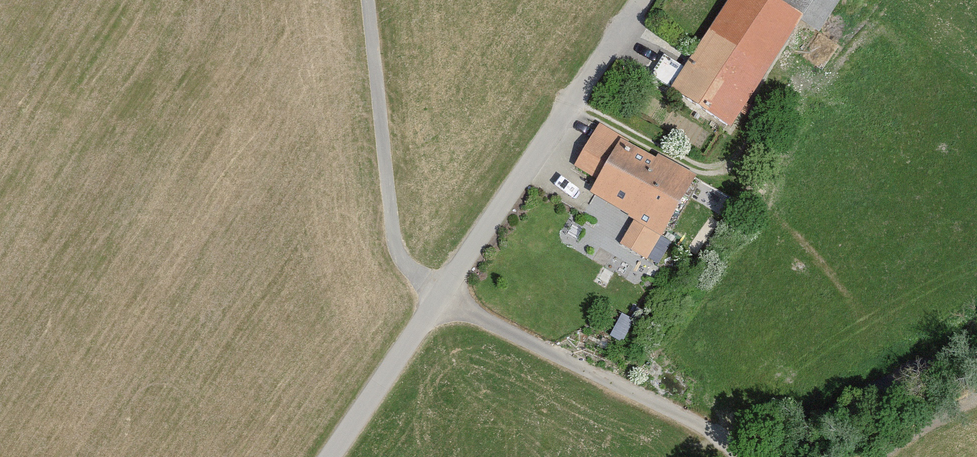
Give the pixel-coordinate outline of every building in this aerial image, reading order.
[(785,0),(740,0),(680,91),(739,130),(812,17),(785,0)] [(704,182),(606,123),(580,166),(603,179),(595,194),(641,221),(629,242),(658,259),(704,182)]
